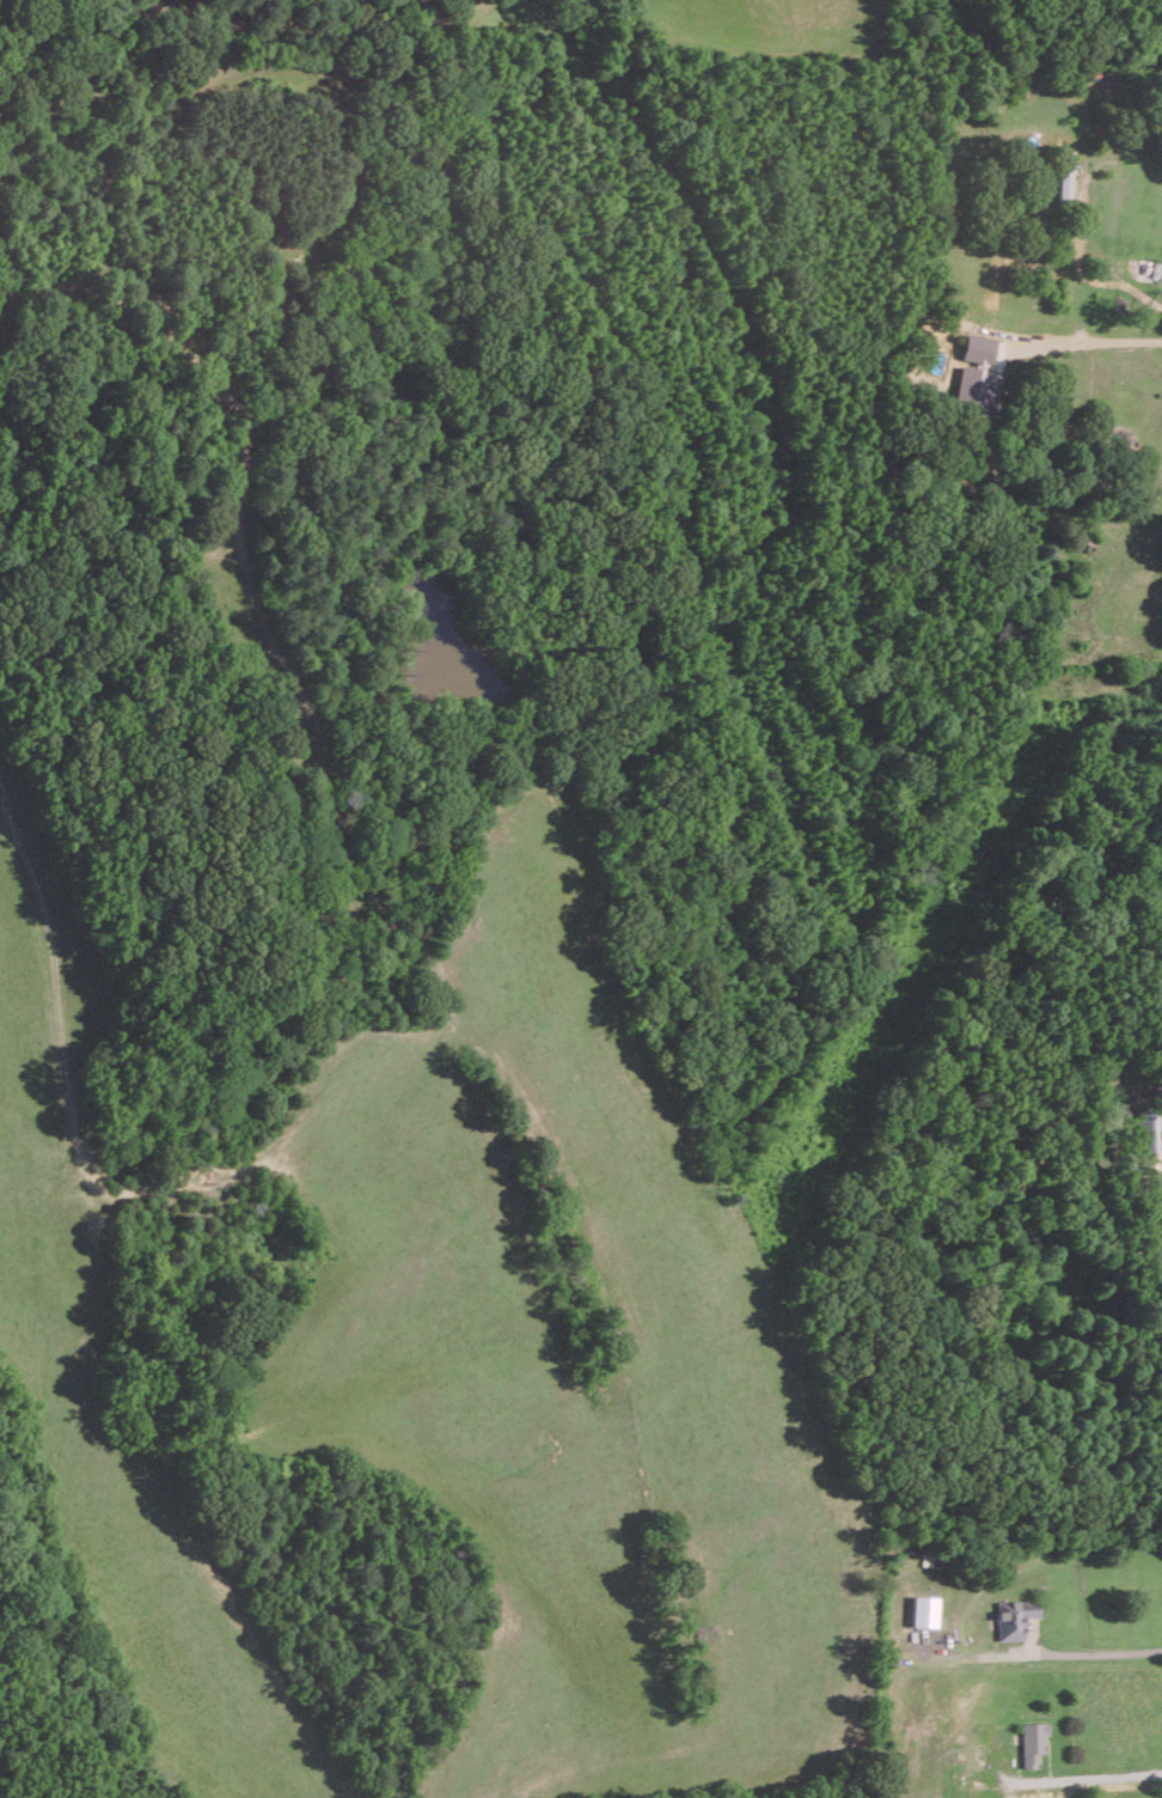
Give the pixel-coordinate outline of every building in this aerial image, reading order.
[(960,357),(991,365),(997,338),(966,331),(960,357)] [(1002,372),(960,365),(951,409),(993,417),(1002,372)] [(1140,1156),(1161,1155),(1159,1113),(1139,1114),(1140,1156)] [(937,1597),(913,1595),(912,1625),(936,1626),(937,1597)] [(1024,1639),(1023,1616),(1037,1616),(1037,1600),(997,1601),(998,1640),(1024,1639)] [(1045,1722),(1021,1722),(1022,1767),(1038,1767),(1037,1753),(1046,1753),(1045,1722)]
